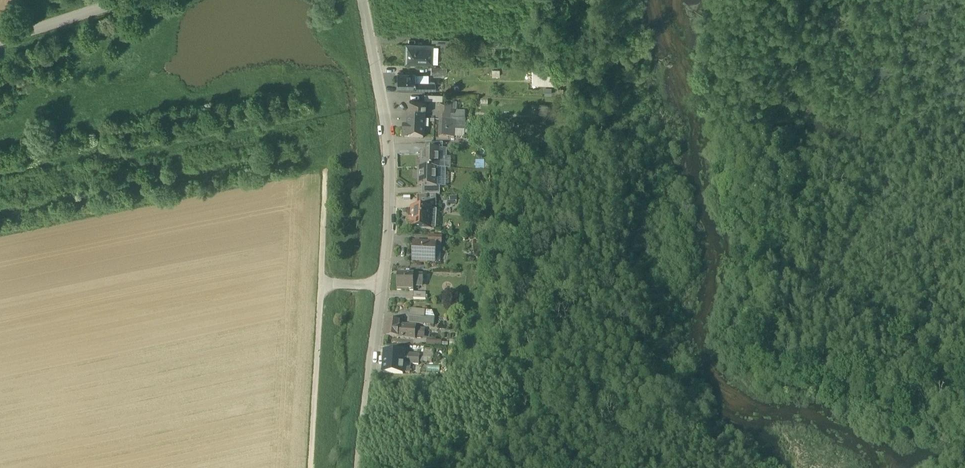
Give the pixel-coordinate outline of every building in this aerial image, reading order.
[(408,63),(432,63),(432,46),(408,46),(408,63)] [(530,83),(552,84),(552,79),(547,78),(548,73),(530,73),(530,83)] [(414,90),(424,90),(425,82),(414,82),(414,74),(397,74),(397,88),(414,88),(414,90)] [(410,102),(409,119),(424,119),(424,103),(410,102)] [(440,120),(454,121),(454,119),(455,114),(455,112),(450,111),(450,104),(440,104),(440,120)] [(424,119),(409,119),(408,119),(408,127),(403,129),(403,136),(423,137),(424,119)] [(439,138),(453,138),(454,123),(454,121),(440,120),(439,138)] [(498,133),(509,134),(509,124),(498,124),(498,133)] [(423,157),(423,168),(437,169),(440,169),(440,150),(440,149),(428,149),(428,151),(425,151),(420,151),(420,157),(423,157)] [(437,186),(437,169),(423,168),(420,168),(420,179),(418,179),(417,184),(422,184),(425,184),(425,187),(437,187),(437,186)] [(422,187),(422,195),(436,194),(439,194),(440,186),(437,186),(437,187),(425,187),(425,184),(422,184),(422,187)] [(436,209),(436,194),(422,195),(416,195),(416,208),(432,208),(432,209),(436,209)] [(411,228),(431,229),(428,229),(429,209),(432,209),(432,208),(416,208),(411,208),(411,228)] [(435,244),(441,244),(441,236),(429,236),(429,244),(435,244)] [(421,263),(427,263),(427,262),(434,263),(435,244),(429,244),(414,243),(413,261),(421,262),(421,263)] [(414,291),(414,287),(414,274),(397,274),(397,290),(414,291)] [(422,275),(414,274),(414,287),(419,287),(419,283),(422,283),(422,275)] [(411,310),(410,317),(422,318),(422,311),(411,310)] [(409,323),(430,325),(431,319),(422,318),(410,317),(409,323)] [(385,335),(398,336),(399,325),(399,322),(387,320),(385,335)] [(407,326),(399,325),(398,336),(398,337),(402,337),(402,338),(404,338),(404,337),(414,338),(415,327),(407,326)] [(425,337),(426,326),(418,326),(417,336),(425,337)] [(403,374),(404,364),(404,354),(405,353),(385,351),(383,373),(403,374)] [(419,355),(404,354),(404,364),(418,365),(419,355)]
